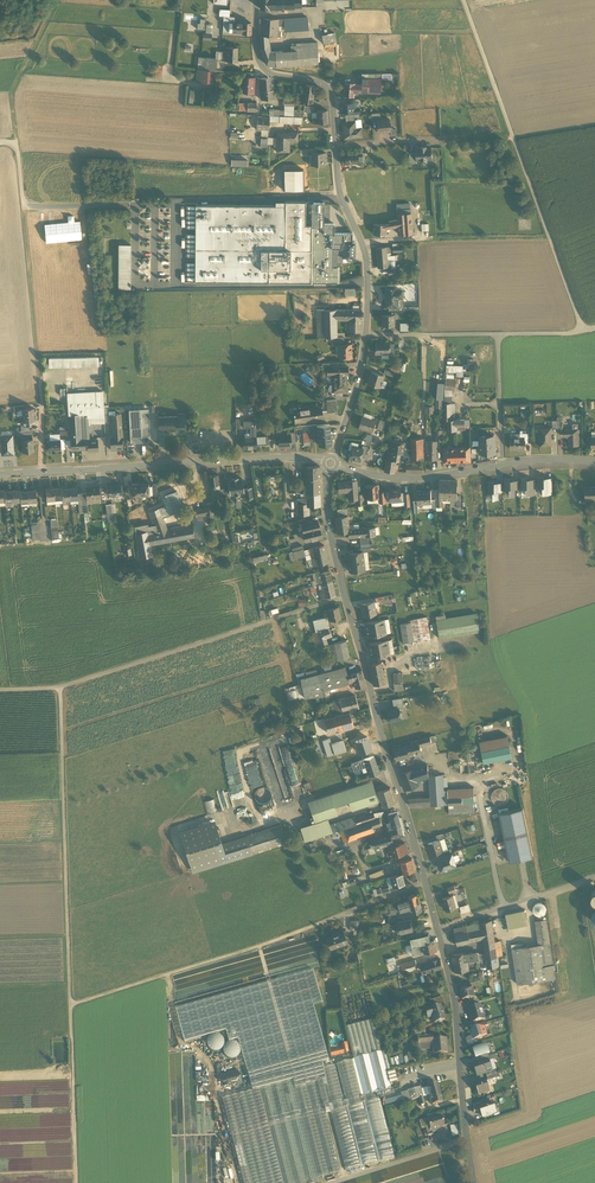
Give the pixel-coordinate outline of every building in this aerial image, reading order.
[(269,9),(270,0),(260,0),(260,9),(269,9)] [(293,8),(293,0),(270,0),(269,9),(282,9),(282,8),(293,8)] [(284,26),(284,31),(308,29),(307,17),(283,19),(283,26),(284,26)] [(205,30),(206,19),(201,18),(201,23),(200,23),(197,23),(197,29),(205,30)] [(280,37),(280,31),(278,30),(278,26),(283,26),(283,19),(278,19),(263,18),(262,35),(262,36),(266,36),(277,37),(280,37)] [(223,32),(233,32),(234,22),(223,22),(223,32)] [(233,32),(242,33),(242,23),(234,22),(233,32)] [(251,23),(242,23),(242,33),(251,33),(251,23)] [(322,35),(323,44),(336,41),(336,40),(334,33),(322,35)] [(260,49),(265,60),(270,57),(269,52),(266,36),(262,36),(262,35),(260,35),(260,49)] [(290,46),(291,51),(296,50),(318,49),(317,42),(296,43),(296,45),(290,46)] [(227,61),(237,61),(238,47),(223,46),(223,51),(216,51),(215,58),(216,58),(215,61),(222,61),(227,61)] [(318,49),(296,50),(298,65),(318,64),(318,49)] [(276,66),(298,65),(296,50),(291,51),(269,52),(270,57),(265,60),(267,65),(276,66)] [(197,69),(206,70),(207,57),(198,57),(197,69)] [(215,58),(207,57),(206,70),(208,70),(215,70),(215,61),(216,58),(215,58)] [(202,82),(207,83),(208,70),(206,70),(197,69),(196,82),(202,82)] [(248,93),(251,94),(251,92),(254,93),(254,78),(241,76),(240,91),(248,92),(248,93)] [(259,80),(260,91),(274,89),(273,85),(269,85),(268,78),(259,78),(259,80)] [(360,91),(380,92),(380,79),(361,78),(360,84),(360,91)] [(344,95),(353,95),(353,91),(360,91),(360,84),(344,83),(344,95)] [(306,84),(304,96),(312,97),(314,86),(306,84)] [(275,99),(274,89),(260,91),(260,99),(275,99)] [(239,110),(247,111),(247,102),(240,102),(239,110)] [(247,111),(256,111),(256,103),(247,102),(247,111)] [(340,104),(340,112),(349,111),(354,111),(354,109),(353,103),(340,104)] [(312,118),(313,124),(328,123),(327,110),(316,111),(316,112),(317,118),(312,118)] [(372,122),(377,121),(376,119),(380,119),(380,112),(371,113),(372,122)] [(353,114),(350,115),(345,115),(346,123),(354,122),(354,120),(353,114)] [(257,130),(259,130),(259,129),(268,130),(269,130),(269,122),(270,117),(269,117),(257,116),(256,129),(257,129),(257,130)] [(378,132),(390,131),(390,130),(389,127),(389,118),(380,119),(376,119),(377,121),(378,132)] [(342,124),(343,139),(362,137),(361,130),(355,131),(355,128),(354,122),(346,123),(342,124)] [(289,142),(289,139),(289,137),(284,137),(277,137),(277,138),(277,149),(277,152),(289,152),(289,142)] [(273,149),(277,149),(277,138),(268,138),(268,145),(273,145),(273,149)] [(431,158),(431,147),(426,147),(421,148),(416,148),(416,152),(417,160),(421,159),(427,159),(427,158),(431,158)] [(310,153),(310,165),(326,165),(326,153),(316,153),(310,153)] [(344,154),(345,164),(358,163),(358,153),(344,154)] [(231,159),(231,166),(248,167),(248,159),(231,159)] [(303,170),(284,170),(284,191),(304,191),(303,170)] [(285,202),(285,206),(284,250),(268,250),(268,282),(311,283),(311,226),(305,226),(306,202),(285,202)] [(311,226),(322,226),(323,226),(323,223),(323,203),(314,203),(314,202),(313,202),(313,203),(312,205),(311,204),(311,205),(311,226)] [(195,282),(268,282),(268,250),(284,250),(285,206),(275,206),(195,205),(195,282)] [(127,209),(83,209),(83,281),(127,282),(127,209)] [(397,220),(394,220),(395,227),(398,226),(398,234),(412,233),(410,214),(397,214),(397,220)] [(389,224),(386,224),(386,229),(395,227),(394,220),(388,222),(389,224)] [(334,223),(323,223),(323,226),(322,226),(322,243),(331,243),(331,233),(333,233),(334,233),(334,223)] [(386,234),(386,229),(386,224),(374,224),(373,234),(386,234)] [(322,243),(322,226),(311,226),(311,283),(339,283),(339,267),(336,267),(331,267),(331,256),(332,256),(332,243),(331,243),(322,243)] [(331,243),(332,243),(339,243),(343,243),(343,233),(333,233),(331,233),(331,243)] [(343,233),(343,243),(352,243),(352,233),(343,233)] [(339,252),(339,243),(332,243),(332,256),(336,256),(343,257),(343,252),(339,252)] [(354,243),(352,243),(343,243),(339,243),(339,252),(343,252),(343,257),(347,257),(354,257),(354,243)] [(376,249),(377,257),(387,256),(386,253),(386,248),(376,249)] [(378,267),(388,266),(387,260),(387,256),(377,257),(378,267)] [(388,307),(397,307),(397,306),(397,298),(402,298),(402,290),(394,290),(394,288),(388,288),(388,289),(388,291),(385,291),(385,307),(388,307)] [(317,337),(324,337),(323,310),(316,310),(317,337)] [(335,310),(323,310),(324,337),(333,337),(335,337),(335,320),(335,310)] [(348,310),(335,310),(335,320),(337,320),(348,320),(348,310)] [(353,310),(348,310),(348,320),(361,319),(361,310),(359,310),(353,310)] [(383,325),(393,325),(393,319),(393,316),(393,315),(383,315),(383,316),(383,319),(383,325)] [(348,320),(348,331),(361,330),(361,319),(348,320)] [(333,337),(333,345),(335,345),(339,345),(339,344),(344,344),(343,336),(337,337),(335,337),(333,337)] [(376,342),(376,353),(381,353),(388,353),(388,350),(388,343),(388,342),(376,342)] [(339,352),(339,358),(351,357),(350,344),(344,344),(339,344),(339,345),(340,345),(340,350),(339,352)] [(50,358),(50,366),(98,365),(97,357),(50,358)] [(327,374),(332,374),(332,372),(346,371),(346,370),(347,370),(347,366),(330,366),(327,367),(327,374)] [(304,370),(315,380),(317,375),(314,370),(309,368),(304,370)] [(346,372),(346,371),(332,372),(332,374),(332,378),(334,378),(334,384),(334,392),(335,392),(342,391),(346,391),(346,379),(346,374),(346,372)] [(446,371),(446,378),(456,379),(457,376),(457,371),(446,371)] [(367,384),(377,387),(379,380),(381,380),(382,380),(383,376),(371,372),(367,384)] [(446,378),(445,389),(451,390),(455,390),(456,383),(456,379),(446,378)] [(379,380),(377,387),(382,388),(382,387),(385,388),(387,381),(382,380),(381,380),(379,380)] [(103,391),(68,393),(67,393),(67,396),(66,396),(66,399),(67,411),(68,411),(68,415),(69,431),(70,439),(71,439),(87,438),(87,435),(88,434),(88,423),(87,416),(104,416),(104,415),(104,407),(104,406),(103,391)] [(327,400),(328,412),(337,412),(336,400),(327,400)] [(459,431),(459,430),(458,419),(455,419),(451,419),(451,406),(451,403),(444,403),(443,409),(443,419),(443,430),(444,430),(456,430),(459,431)] [(22,409),(23,415),(23,421),(30,421),(34,421),(33,408),(24,409),(22,409)] [(301,418),(302,422),(316,420),(316,421),(322,421),(321,409),(315,410),(314,408),(301,410),(300,408),(293,409),(294,414),(294,415),(295,419),(301,418)] [(129,410),(131,443),(142,442),(141,436),(141,434),(144,434),(144,436),(150,436),(149,412),(140,412),(140,409),(129,410)] [(109,436),(110,448),(122,448),(122,436),(121,436),(120,414),(115,414),(108,415),(108,423),(111,422),(114,422),(115,436),(112,436),(109,436)] [(158,417),(158,431),(164,430),(164,428),(168,428),(169,428),(173,428),(178,428),(178,426),(184,426),(184,414),(177,414),(177,416),(173,416),(172,416),(168,417),(168,416),(167,416),(167,417),(163,417),(163,416),(163,417),(158,417)] [(364,428),(371,430),(375,420),(371,419),(369,418),(369,419),(361,417),(358,427),(363,429),(364,428)] [(20,422),(21,430),(31,429),(30,421),(23,421),(20,422)] [(250,434),(251,438),(256,437),(255,421),(243,422),(244,428),(250,428),(250,434)] [(317,425),(319,444),(331,443),(329,424),(317,425)] [(540,428),(540,445),(551,445),(550,428),(540,428)] [(568,435),(569,445),(579,445),(578,429),(573,429),(561,430),(562,435),(568,435)] [(365,441),(370,442),(372,435),(367,433),(363,439),(366,439),(365,441)] [(2,436),(1,436),(2,445),(2,454),(13,454),(12,435),(11,435),(2,436)] [(278,436),(279,447),(291,446),(291,443),(290,435),(278,436)] [(256,437),(257,445),(268,444),(267,436),(256,437)] [(257,447),(257,445),(256,437),(251,438),(245,438),(242,438),(243,448),(257,447)] [(480,440),(480,445),(495,445),(494,437),(480,437),(480,440)] [(519,438),(517,438),(510,438),(511,449),(516,449),(516,448),(524,447),(524,442),(524,437),(519,437),(519,438)] [(71,447),(71,450),(77,449),(77,448),(87,448),(88,448),(87,440),(87,438),(71,439),(71,447)] [(411,458),(423,459),(423,438),(411,438),(411,451),(411,458)] [(22,440),(22,452),(33,451),(33,439),(22,440)] [(54,449),(55,451),(60,450),(60,449),(60,440),(50,440),(49,440),(50,450),(54,449)] [(87,448),(88,450),(98,450),(97,440),(87,440),(88,448),(87,448)] [(389,440),(387,452),(396,453),(398,441),(389,440)] [(402,454),(403,455),(404,449),(405,442),(398,441),(396,453),(400,453),(402,454)] [(424,459),(436,459),(437,441),(436,441),(429,441),(428,452),(425,452),(424,459)] [(348,449),(350,450),(351,449),(352,446),(356,447),(357,447),(358,443),(352,442),(349,443),(348,449)] [(495,453),(495,445),(480,445),(480,453),(495,453)] [(349,458),(359,460),(360,457),(361,457),(362,449),(362,448),(357,447),(356,447),(356,448),(354,449),(351,449),(350,450),(349,452),(350,454),(349,458)] [(465,449),(457,450),(457,460),(459,460),(459,461),(465,461),(465,458),(466,458),(466,457),(466,448),(466,449),(465,449)] [(455,460),(457,460),(457,450),(448,450),(448,449),(447,449),(447,457),(447,459),(449,459),(449,462),(455,461),(455,460)] [(400,453),(396,453),(387,452),(384,471),(394,471),(395,466),(394,466),(395,464),(395,460),(398,460),(400,453)] [(304,478),(305,478),(320,478),(319,466),(318,466),(303,466),(304,478)] [(208,476),(210,486),(213,485),(216,485),(219,484),(218,475),(208,476)] [(539,477),(539,487),(542,487),(542,494),(549,494),(548,479),(548,478),(544,478),(544,477),(539,477)] [(234,494),(234,495),(240,494),(240,493),(244,492),(244,488),(242,479),(238,479),(238,478),(236,478),(236,479),(234,479),(234,478),(231,479),(231,480),(228,481),(230,495),(234,494)] [(320,478),(305,478),(305,479),(307,479),(307,481),(305,481),(306,486),(307,486),(308,494),(320,494),(320,481),(318,481),(318,478),(320,478)] [(522,478),(522,488),(526,488),(526,495),(532,495),(532,480),(532,479),(527,479),(527,478),(522,478)] [(442,499),(450,500),(450,481),(450,480),(440,479),(440,490),(439,499),(442,499)] [(509,489),(509,496),(515,495),(515,489),(515,481),(515,480),(511,480),(511,479),(506,479),(506,489),(509,489)] [(350,491),(351,499),(357,499),(357,495),(356,481),(348,482),(338,483),(339,492),(347,492),(350,491)] [(489,482),(489,492),(493,492),(493,499),(499,499),(499,492),(499,484),(499,483),(494,483),(494,482),(489,482)] [(141,501),(141,495),(140,489),(138,489),(138,483),(132,483),(132,485),(129,486),(129,495),(132,495),(135,495),(137,501),(141,501)] [(148,483),(138,483),(138,489),(140,489),(141,495),(149,494),(149,493),(152,493),(151,485),(148,485),(148,483)] [(113,493),(113,495),(121,494),(120,486),(113,486),(113,485),(107,486),(108,493),(113,493)] [(210,486),(211,496),(213,496),(221,494),(219,490),(217,490),(214,490),(213,485),(210,486)] [(367,498),(378,497),(379,497),(378,492),(378,485),(366,486),(367,498)] [(86,493),(87,499),(93,498),(93,497),(100,496),(100,498),(101,498),(99,486),(98,486),(99,487),(92,487),(86,487),(86,493)] [(54,499),(62,498),(61,489),(61,487),(53,488),(54,499)] [(244,492),(245,499),(253,498),(252,487),(244,488),(244,492)] [(46,500),(54,499),(53,488),(45,489),(46,500)] [(69,488),(61,489),(62,498),(62,500),(70,499),(69,488)] [(77,488),(69,488),(70,499),(78,498),(78,493),(77,488)] [(594,500),(594,489),(592,489),(592,488),(586,488),(586,498),(594,498),(594,500)] [(390,501),(391,501),(401,500),(400,492),(400,489),(389,490),(390,501)] [(13,502),(21,501),(20,492),(20,490),(12,491),(13,502)] [(36,490),(28,491),(29,502),(37,501),(36,490)] [(166,505),(149,511),(151,517),(154,525),(156,531),(153,531),(153,532),(147,533),(150,544),(155,543),(155,544),(187,538),(195,536),(192,524),(167,529),(163,517),(180,511),(181,510),(182,509),(182,508),(182,507),(181,506),(182,506),(181,503),(177,493),(176,490),(165,495),(166,498),(168,504),(166,505)] [(418,500),(418,504),(423,504),(423,503),(431,502),(431,500),(431,490),(430,490),(430,491),(422,492),(422,491),(417,491),(418,500)] [(435,500),(436,507),(442,507),(444,507),(444,503),(444,502),(442,502),(442,499),(439,499),(440,490),(435,490),(435,500)] [(5,502),(13,502),(12,491),(4,492),(5,500),(5,502)] [(21,502),(29,502),(28,491),(20,492),(21,501),(21,502)] [(379,502),(386,502),(385,491),(378,492),(379,497),(378,497),(379,502)] [(404,492),(400,492),(401,500),(391,501),(392,506),(401,505),(405,505),(404,494),(404,492)] [(321,506),(320,494),(308,494),(306,494),(305,498),(306,506),(308,506),(321,506)] [(297,499),(298,515),(308,514),(308,506),(306,506),(305,498),(300,499),(297,499)] [(196,516),(203,515),(207,514),(211,514),(213,513),(211,502),(204,503),(205,507),(194,509),(196,516)] [(105,504),(107,514),(112,513),(113,513),(112,503),(105,504)] [(337,509),(338,517),(347,516),(348,516),(347,508),(337,509)] [(337,533),(348,531),(349,531),(348,529),(348,525),(347,516),(338,517),(335,518),(337,533)] [(304,535),(306,541),(312,539),(312,540),(317,539),(317,538),(322,537),(320,530),(321,530),(320,526),(319,527),(317,520),(313,521),(312,520),(308,522),(307,522),(302,524),(303,530),(305,529),(306,535),(304,535)] [(134,526),(136,533),(147,531),(147,533),(153,532),(153,531),(156,531),(154,525),(148,526),(148,524),(134,526)] [(359,528),(354,529),(348,529),(349,531),(348,531),(348,537),(375,535),(375,534),(374,527),(359,528)] [(138,550),(139,558),(153,556),(151,548),(150,548),(150,544),(147,533),(147,531),(136,533),(139,550),(138,550)] [(314,548),(318,564),(328,562),(324,545),(314,548)] [(314,548),(309,549),(312,560),(313,565),(318,564),(314,548)] [(295,559),(305,556),(304,550),(303,549),(293,551),(295,559)] [(309,549),(304,550),(305,556),(308,567),(310,566),(309,561),(312,560),(309,549)] [(348,553),(349,562),(363,561),(362,552),(356,552),(348,553)] [(364,569),(363,561),(349,562),(350,572),(359,571),(364,570),(364,569)] [(330,571),(320,573),(322,583),(332,581),(330,571)] [(317,585),(322,583),(320,573),(320,572),(314,573),(316,579),(312,580),(312,584),(314,584),(314,586),(317,585)] [(335,595),(332,581),(322,583),(322,585),(324,590),(320,591),(322,598),(335,595)] [(363,616),(376,614),(374,602),(361,604),(361,605),(362,609),(363,616)] [(330,620),(331,621),(340,618),(338,607),(328,609),(330,616),(330,620)] [(436,620),(439,638),(480,631),(477,614),(446,619),(436,620)] [(313,621),(317,631),(322,647),(327,645),(325,638),(331,636),(332,637),(328,627),(331,627),(329,621),(329,620),(330,620),(330,616),(325,617),(313,621)] [(410,620),(410,622),(414,642),(430,639),(426,617),(410,620)] [(366,631),(367,636),(386,633),(383,620),(365,623),(365,628),(364,628),(365,632),(366,631)] [(403,643),(414,642),(410,622),(400,624),(403,643)] [(317,649),(322,647),(317,631),(311,633),(317,649)] [(334,643),(338,660),(350,657),(345,640),(334,643)] [(370,652),(370,657),(389,654),(387,640),(368,643),(369,648),(368,649),(368,652),(370,652)] [(334,643),(327,645),(331,662),(338,660),(334,643)] [(369,664),(373,685),(385,683),(381,662),(369,664)] [(317,674),(311,675),(313,681),(319,680),(322,690),(324,690),(326,689),(349,683),(346,671),(345,666),(317,674)] [(346,671),(349,683),(354,682),(351,673),(361,670),(361,667),(346,671)] [(355,688),(355,689),(366,686),(361,670),(351,673),(354,682),(355,688)] [(393,673),(393,682),(402,682),(401,673),(393,673)] [(325,696),(324,690),(322,690),(319,680),(313,681),(311,675),(307,677),(300,678),(302,683),(301,683),(305,699),(325,696)] [(289,698),(298,696),(296,690),(287,692),(289,698)] [(347,697),(351,710),(359,708),(355,696),(347,697)] [(339,699),(339,700),(339,701),(343,713),(344,712),(351,710),(347,697),(339,699)] [(392,700),(394,709),(399,708),(399,709),(404,708),(402,698),(392,700)] [(343,713),(339,701),(338,701),(331,703),(335,715),(344,713),(344,712),(343,713)] [(387,713),(389,722),(402,719),(399,709),(399,708),(394,709),(391,710),(392,712),(387,713)] [(327,732),(328,733),(353,726),(349,712),(344,713),(335,715),(334,716),(324,719),(327,732)] [(479,741),(481,751),(509,746),(507,736),(479,741)] [(371,749),(370,746),(367,737),(355,741),(359,753),(365,751),(371,749)] [(430,737),(418,740),(420,745),(431,742),(430,737)] [(323,741),(326,749),(333,746),(333,744),(331,738),(323,741)] [(421,751),(420,745),(418,740),(410,742),(411,744),(412,749),(414,753),(421,751)] [(343,741),(333,744),(333,746),(336,754),(346,751),(343,741)] [(408,750),(412,749),(411,744),(393,750),(397,761),(410,757),(408,750)] [(336,754),(333,746),(326,749),(328,756),(336,754)] [(371,749),(365,751),(367,758),(374,756),(371,746),(370,746),(371,749)] [(512,757),(509,746),(481,751),(483,757),(483,761),(484,763),(512,757)] [(367,758),(365,759),(367,766),(369,771),(370,776),(379,773),(374,756),(367,758)] [(361,767),(367,766),(365,759),(351,764),(352,766),(353,770),(361,767)] [(426,765),(412,769),(415,780),(417,780),(418,781),(428,778),(428,772),(428,766),(427,765),(426,765)] [(419,786),(418,781),(417,780),(415,780),(412,769),(400,773),(406,790),(419,786)] [(429,780),(430,806),(445,805),(444,790),(444,786),(443,777),(443,774),(428,775),(429,780)] [(308,801),(315,821),(329,817),(339,814),(337,805),(351,801),(353,809),(379,801),(376,792),(373,780),(308,801)] [(381,801),(383,807),(395,803),(390,788),(376,792),(379,801),(381,801)] [(503,804),(506,802),(508,799),(508,795),(506,791),(503,789),(499,788),(496,789),(493,792),(491,795),(491,799),(493,802),(496,804),(500,805),(503,804)] [(259,805),(263,806),(267,805),(270,802),(271,798),(271,794),(268,790),(264,789),(260,789),(257,791),(255,794),(254,798),(256,802),(259,805)] [(408,799),(411,806),(428,806),(428,798),(408,799)] [(215,799),(205,800),(206,812),(217,811),(215,799)] [(474,803),(462,804),(448,805),(449,814),(475,813),(474,803)] [(499,813),(509,862),(532,857),(523,808),(499,813)] [(399,817),(397,811),(388,814),(391,822),(392,827),(401,824),(399,817)] [(352,817),(331,823),(333,832),(366,821),(365,816),(365,815),(356,817),(355,816),(352,817)] [(376,818),(371,820),(373,827),(382,824),(380,816),(376,818)] [(331,823),(329,817),(315,821),(300,826),(302,830),(305,841),(333,832),(331,823)] [(180,831),(182,836),(216,825),(214,820),(180,831)] [(374,831),(373,827),(371,820),(367,821),(353,826),(353,827),(357,837),(374,831)] [(389,828),(391,834),(392,839),(404,836),(403,830),(401,824),(392,827),(389,828)] [(227,862),(252,854),(246,837),(222,845),(216,825),(182,836),(193,871),(227,861),(227,862)] [(246,837),(252,854),(286,843),(280,825),(246,836),(246,837)] [(357,838),(357,837),(353,827),(341,831),(343,836),(345,842),(357,838)] [(332,832),(335,839),(343,836),(341,831),(340,830),(332,832)] [(388,840),(392,839),(391,834),(372,839),(374,847),(374,848),(380,846),(381,847),(384,846),(384,845),(389,843),(388,840)] [(444,838),(439,840),(443,851),(448,849),(444,838)] [(428,843),(432,854),(443,851),(439,840),(428,843)] [(405,843),(395,845),(396,848),(391,850),(389,851),(391,856),(404,852),(408,851),(406,845),(405,843)] [(442,869),(451,866),(456,864),(455,861),(453,856),(452,853),(445,855),(446,858),(439,860),(442,869)] [(401,861),(404,873),(415,870),(412,858),(401,861)] [(394,864),(396,869),(397,871),(398,874),(402,873),(403,873),(404,873),(401,861),(394,864)] [(369,874),(371,879),(385,873),(383,869),(369,874)] [(398,874),(391,876),(394,886),(396,886),(405,883),(403,873),(402,873),(398,874)] [(409,897),(410,901),(411,904),(420,902),(418,894),(409,897)] [(443,898),(446,910),(456,908),(453,895),(443,898)] [(389,901),(390,910),(396,908),(397,908),(397,905),(398,904),(397,899),(389,901)] [(420,902),(411,904),(411,908),(413,913),(422,910),(420,902)] [(534,913),(538,916),(543,915),(546,910),(545,905),(540,903),(535,904),(533,908),(534,913)] [(399,911),(411,908),(411,904),(403,906),(397,908),(396,908),(390,910),(391,913),(399,911)] [(505,914),(506,917),(507,920),(508,928),(527,924),(524,910),(505,914)] [(401,932),(401,933),(413,930),(410,918),(398,921),(399,927),(397,928),(398,933),(401,932)] [(534,921),(538,944),(542,970),(554,969),(550,942),(551,942),(550,940),(546,919),(534,921)] [(480,922),(482,933),(493,932),(491,920),(480,922)] [(480,922),(467,925),(468,931),(470,942),(483,939),(482,933),(480,922)] [(453,928),(455,934),(468,931),(467,925),(453,928)] [(470,942),(468,931),(455,934),(456,941),(457,945),(470,942)] [(334,944),(336,947),(341,946),(340,943),(346,941),(345,937),(346,937),(345,932),(343,933),(343,932),(340,934),(339,934),(338,933),(337,933),(337,932),(333,933),(333,936),(329,938),(328,939),(328,940),(329,943),(330,944),(333,943),(334,944)] [(423,943),(431,942),(429,933),(410,938),(412,946),(420,944),(423,943)] [(495,942),(494,937),(483,939),(484,945),(485,953),(486,958),(497,956),(495,942)] [(431,942),(423,943),(425,952),(436,950),(434,941),(431,942)] [(502,941),(495,942),(497,956),(504,955),(502,941)] [(423,952),(425,952),(423,943),(420,944),(412,946),(412,947),(411,947),(411,949),(411,950),(412,950),(412,953),(417,952),(419,953),(423,953),(423,952)] [(543,980),(542,970),(538,944),(523,947),(512,948),(517,984),(543,980)] [(453,963),(467,960),(466,952),(452,954),(453,963)] [(470,963),(470,964),(477,963),(482,962),(482,959),(481,959),(480,953),(479,953),(480,958),(480,959),(474,960),(474,959),(467,960),(468,963),(470,963)] [(487,967),(491,967),(496,966),(498,965),(497,956),(486,958),(487,967)] [(422,966),(424,973),(442,967),(440,959),(429,962),(429,963),(422,966)] [(468,963),(467,960),(453,963),(455,972),(469,970),(468,963)] [(406,971),(406,968),(404,963),(398,965),(401,973),(405,971),(406,971)] [(542,970),(543,980),(555,978),(554,969),(542,970)] [(238,1038),(253,1091),(293,1080),(295,1088),(317,1082),(326,1115),(331,1113),(330,1111),(333,1110),(332,1104),(329,1105),(324,1085),(327,1084),(323,1068),(321,1062),(328,1060),(313,1005),(322,1003),(313,970),(176,1008),(185,1041),(226,1030),(229,1041),(238,1038)] [(175,981),(177,990),(217,980),(215,971),(177,980),(177,981),(175,981)] [(180,998),(243,984),(242,978),(205,986),(205,990),(203,991),(202,989),(183,993),(184,995),(180,996),(180,998)] [(460,987),(463,1000),(466,1000),(473,998),(472,991),(473,990),(472,985),(472,984),(471,985),(460,987)] [(432,1000),(434,1008),(440,1006),(441,1006),(445,1005),(442,997),(432,1000)] [(431,1017),(433,1023),(438,1022),(439,1022),(443,1021),(443,1020),(445,1020),(441,1006),(440,1006),(434,1008),(426,1011),(428,1018),(431,1017)] [(473,1022),(473,1023),(476,1022),(485,1019),(481,1006),(478,1007),(469,1009),(469,1010),(473,1022)] [(346,1027),(354,1059),(381,1052),(373,1020),(346,1027)] [(472,1038),(476,1037),(477,1039),(483,1038),(482,1036),(487,1035),(485,1027),(478,1029),(472,1030),(470,1036),(472,1037),(472,1038)] [(418,1045),(432,1043),(432,1041),(433,1041),(432,1036),(417,1038),(418,1045)] [(472,1038),(472,1037),(466,1039),(468,1046),(474,1044),(472,1038)] [(433,1047),(434,1054),(448,1053),(446,1039),(433,1041),(432,1041),(432,1043),(433,1047)] [(473,1051),(476,1058),(489,1053),(487,1046),(486,1047),(485,1044),(474,1048),(475,1050),(473,1051)] [(343,1055),(343,1053),(342,1048),(330,1051),(331,1057),(343,1055)] [(514,1058),(512,1049),(505,1051),(507,1054),(510,1053),(511,1059),(514,1058)] [(354,1059),(363,1097),(391,1090),(389,1084),(387,1076),(388,1076),(387,1072),(381,1052),(354,1059)] [(389,1059),(392,1067),(400,1065),(398,1056),(389,1059)] [(337,1064),(346,1101),(361,1097),(352,1060),(337,1064)] [(492,1071),(496,1070),(497,1070),(494,1060),(489,1061),(492,1071)] [(474,1066),(478,1076),(485,1074),(492,1071),(489,1061),(485,1062),(474,1066)] [(329,1105),(332,1104),(344,1102),(334,1065),(323,1068),(327,1084),(324,1085),(329,1105)] [(394,1070),(387,1072),(388,1076),(387,1076),(389,1084),(397,1082),(394,1070)] [(244,1182),(309,1182),(319,1181),(318,1177),(295,1088),(293,1080),(253,1091),(222,1098),(244,1182)] [(476,1085),(479,1095),(490,1092),(488,1086),(486,1081),(476,1085)] [(318,1177),(340,1171),(326,1115),(317,1082),(295,1088),(318,1177)] [(428,1088),(430,1095),(440,1092),(437,1083),(427,1085),(427,1086),(428,1088)] [(408,1091),(410,1100),(419,1098),(423,1097),(430,1095),(428,1088),(421,1089),(420,1088),(408,1091)] [(394,1095),(393,1089),(391,1090),(363,1097),(361,1097),(346,1101),(344,1102),(332,1104),(333,1110),(345,1107),(348,1107),(362,1103),(365,1102),(380,1098),(383,1097),(394,1095)] [(403,1102),(410,1100),(408,1091),(401,1093),(403,1100),(403,1102)] [(443,1102),(440,1092),(430,1095),(432,1105),(443,1102)] [(385,1105),(403,1100),(401,1093),(394,1095),(383,1097),(384,1100),(382,1100),(382,1102),(384,1102),(385,1105)] [(395,1157),(380,1098),(365,1102),(380,1161),(395,1157)] [(473,1105),(474,1112),(480,1110),(479,1107),(484,1105),(483,1101),(473,1105)] [(377,1162),(362,1103),(348,1107),(363,1166),(377,1162)] [(480,1110),(483,1118),(494,1114),(493,1111),(495,1110),(492,1103),(484,1105),(479,1107),(480,1110)] [(360,1166),(345,1107),(333,1110),(330,1111),(331,1113),(345,1170),(360,1166)] [(433,1118),(428,1120),(430,1126),(432,1132),(440,1130),(440,1128),(444,1127),(442,1117),(434,1120),(433,1118)] [(425,1127),(430,1126),(428,1120),(421,1122),(422,1128),(425,1128),(425,1127)] [(450,1126),(452,1137),(459,1136),(457,1125),(450,1126)]
